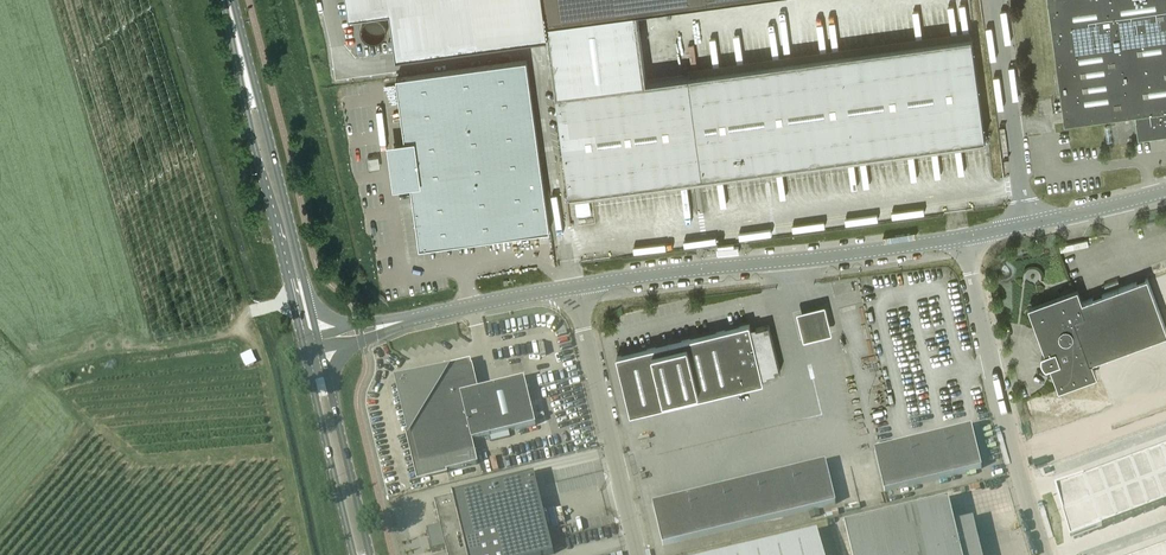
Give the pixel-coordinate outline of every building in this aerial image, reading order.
[(397,55),(549,35),(570,193),(986,137),(972,36),(647,80),(638,11),(716,0),(348,0),(350,14),(391,8),(397,55)] [(1065,123),(1136,114),(1139,137),(1165,133),(1165,0),(1049,0),(1065,123)] [(407,146),(396,148),(401,179),(411,177),(420,247),(551,229),(528,59),(397,77),(407,146)] [(734,244),(718,245),(718,249),(716,250),(717,256),(740,254),(739,248),(735,249),(734,244)] [(1032,308),(1061,386),(1095,374),(1114,426),(1165,406),(1165,271),(1081,302),(1077,291),(1032,308)] [(830,303),(802,311),(809,338),(837,331),(830,303)] [(750,324),(749,323),(618,355),(617,355),(617,356),(631,413),(631,414),(632,414),(763,382),(764,381),(762,374),(767,373),(767,375),(781,371),(769,325),(756,328),(756,330),(752,331),(750,324)] [(242,354),(245,364),(256,362),(254,352),(242,354)] [(411,430),(405,432),(419,466),(424,477),(447,472),(478,464),(475,452),(473,441),(490,436),(509,432),(536,425),(525,379),(479,390),(473,365),(445,366),(446,373),(442,380),(437,379),(433,377),(428,377),(423,378),(419,380),(415,382),(411,385),(408,389),(406,393),(405,398),(405,403),(406,407),(407,412),(409,416),(412,420),(416,423),(411,430)] [(874,450),(884,492),(982,468),(972,426),(874,450)] [(1146,457),(1155,481),(1165,477),(1165,462),(1162,451),(1146,457)] [(1146,457),(1131,462),(1140,487),(1155,481),(1146,457)] [(836,504),(826,462),(652,504),(663,546),(836,504)] [(1131,462),(1115,468),(1124,492),(1140,487),(1131,462)] [(1115,468),(1100,474),(1109,498),(1124,492),(1115,468)] [(1100,474),(1084,480),(1093,504),(1109,498),(1100,474)] [(427,535),(427,536),(428,536),(432,549),(431,550),(431,551),(432,551),(433,553),(447,550),(448,554),(550,554),(554,554),(535,475),(452,494),(454,500),(435,504),(441,529),(436,530),(430,532),(427,532),(428,534),(427,535)] [(1155,481),(1165,506),(1165,477),(1155,481)] [(1084,480),(1058,489),(1065,514),(1093,504),(1084,480)] [(1155,481),(1140,487),(1149,512),(1165,506),(1155,481)] [(1140,487),(1124,492),(1134,518),(1149,512),(1140,487)] [(1124,492),(1109,498),(1118,523),(1134,518),(1124,492)] [(1109,498),(1093,504),(1102,529),(1118,523),(1109,498)] [(949,502),(845,527),(852,554),(982,554),(974,520),(954,525),(949,502)] [(1093,504),(1065,514),(1074,539),(1102,529),(1093,504)] [(727,554),(823,554),(817,533),(727,554)]
